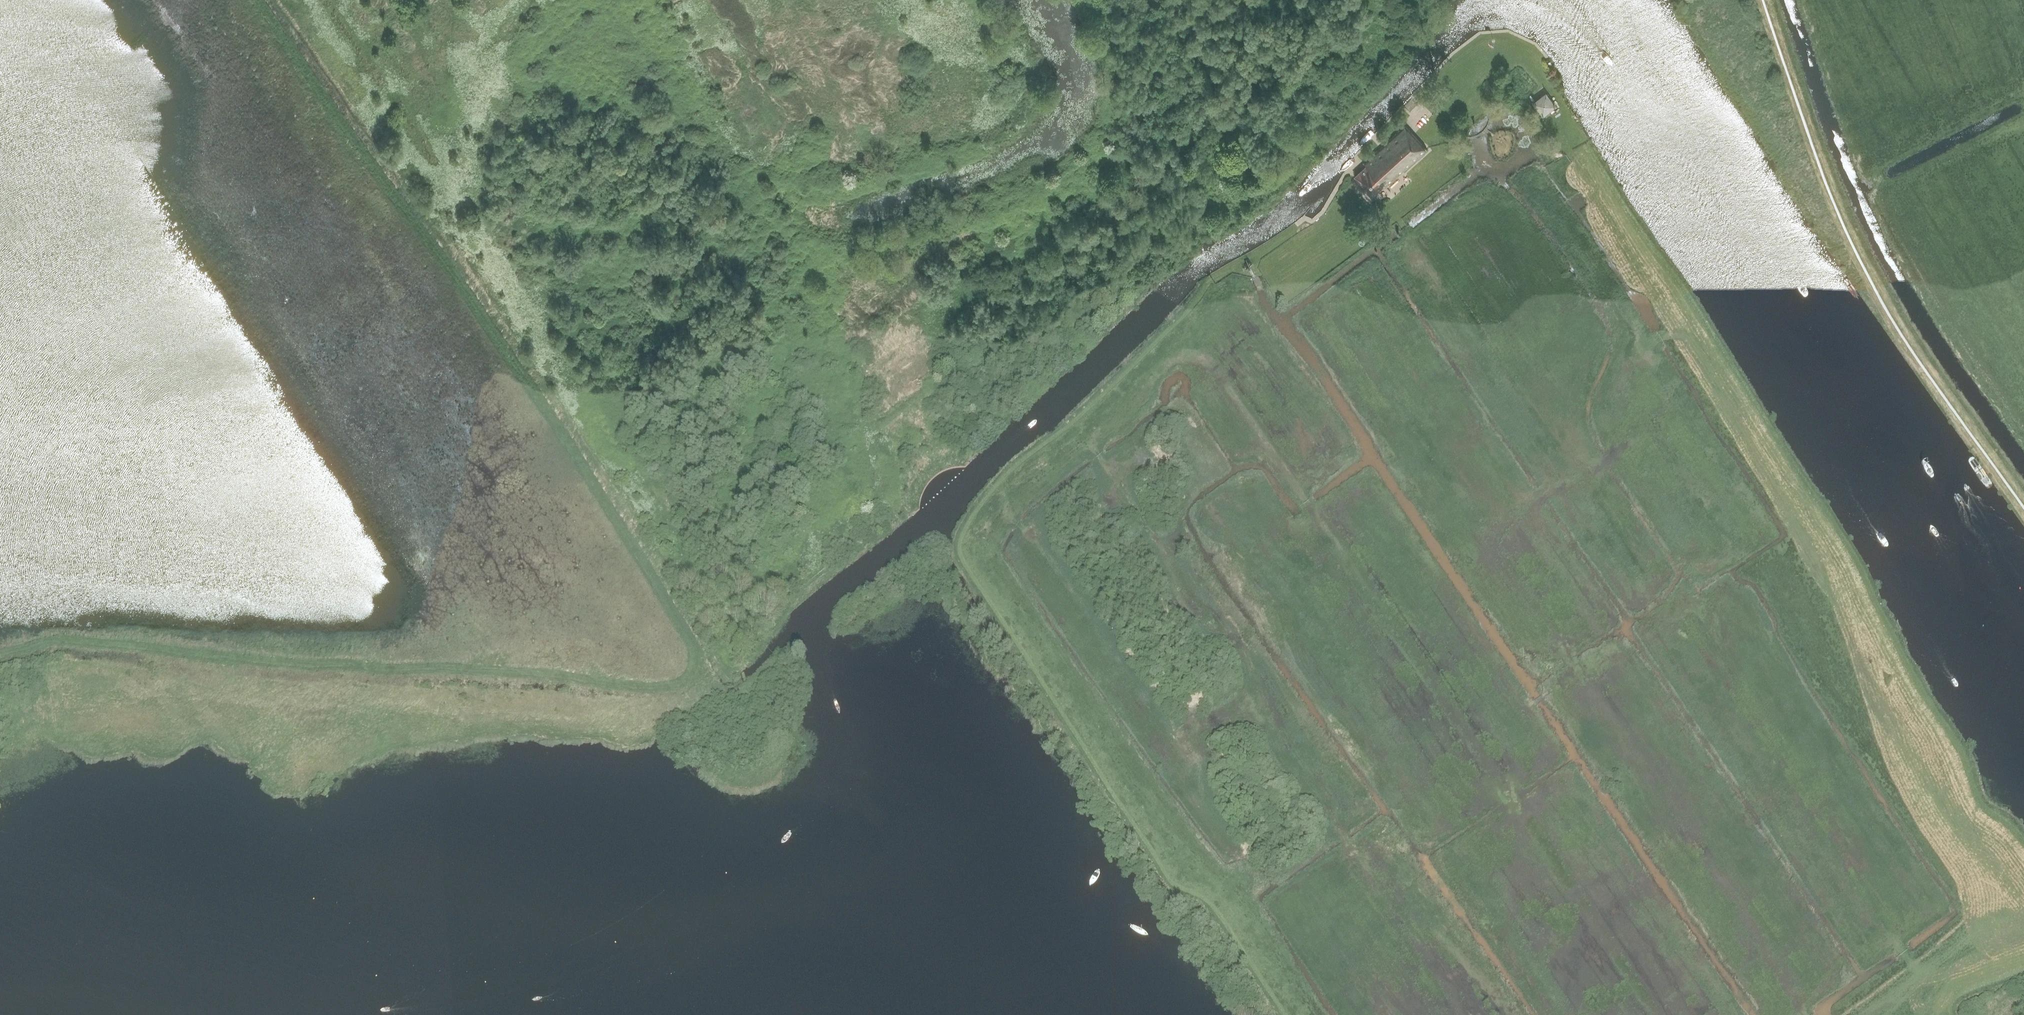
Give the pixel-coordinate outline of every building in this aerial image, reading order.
[(1545,94),(1532,105),(1543,118),(1556,108),(1545,94)] [(1385,188),(1427,150),(1405,126),(1363,165),(1365,167),(1355,177),(1372,195),(1383,185),(1385,188)] [(1243,265),(1246,271),(1252,268),(1249,262),(1243,265)]
